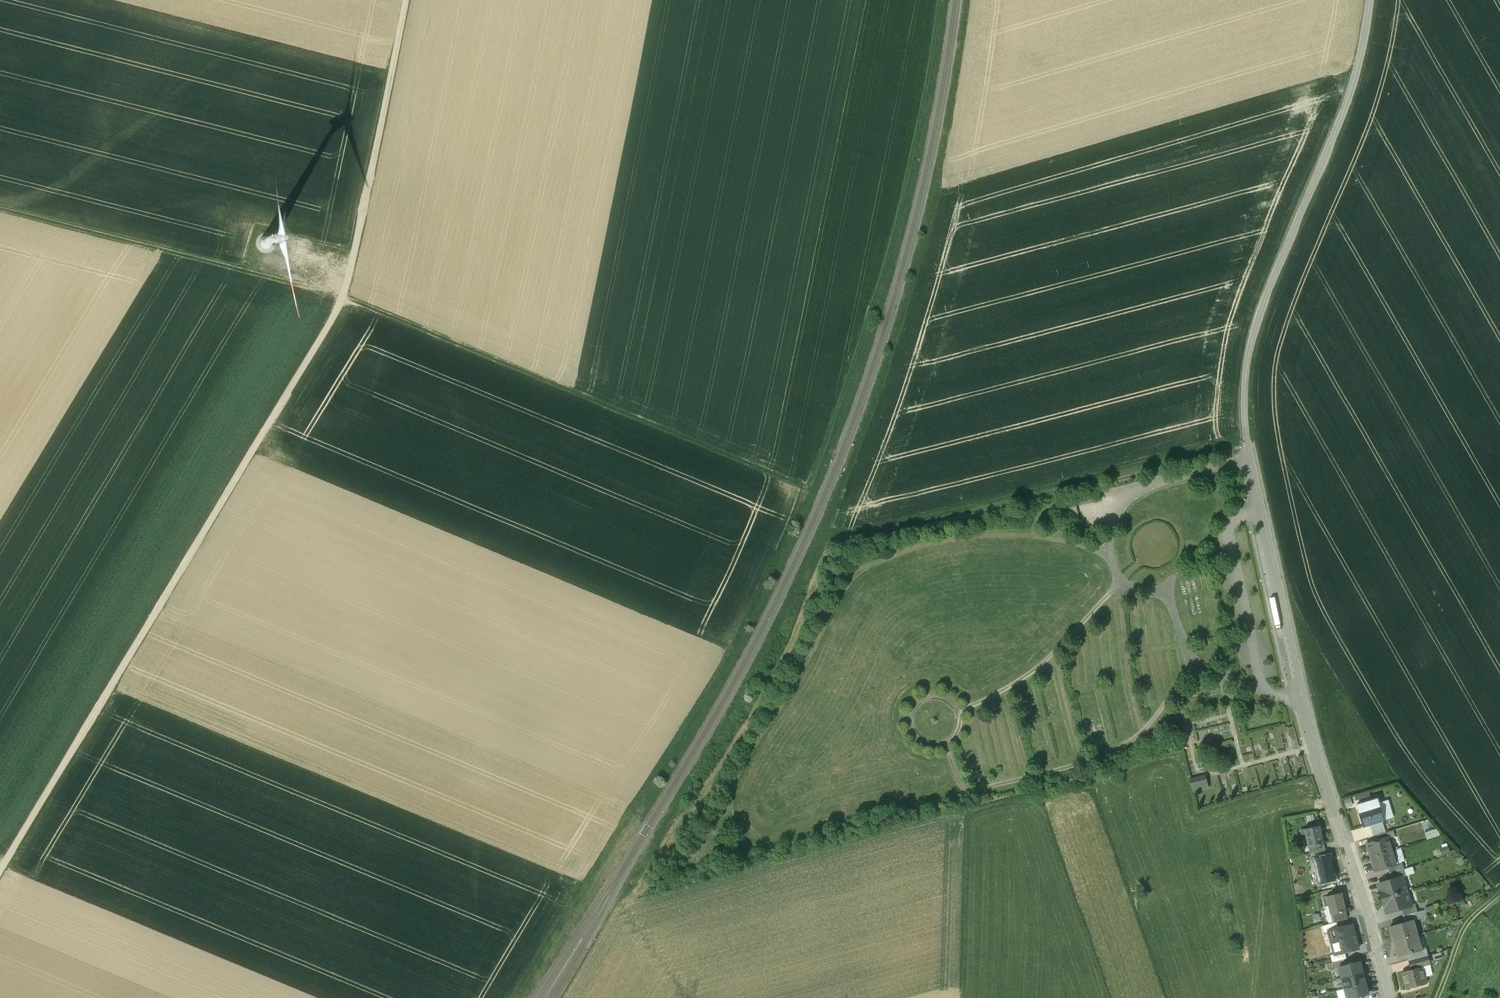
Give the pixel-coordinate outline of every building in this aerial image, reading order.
[(1208,787),(1206,777),(1192,782),(1194,792),(1208,787)] [(1379,803),(1358,809),(1363,826),(1370,824),(1381,821),(1384,820),(1379,803)] [(1308,821),(1316,821),(1315,813),(1307,814),(1308,821)] [(1381,821),(1370,824),(1373,836),(1377,834),(1385,832),(1381,821)] [(1320,826),(1300,830),(1302,839),(1307,838),(1309,838),(1311,848),(1324,844),(1320,826)] [(1377,834),(1379,840),(1390,837),(1390,838),(1395,836),(1393,830),(1385,832),(1377,834)] [(1379,840),(1367,844),(1371,857),(1394,850),(1390,838),(1390,837),(1379,840)] [(1324,844),(1311,848),(1312,853),(1326,850),(1324,844)] [(1394,850),(1371,857),(1375,871),(1388,867),(1398,864),(1398,863),(1394,850)] [(1336,880),(1330,856),(1311,860),(1313,870),(1317,869),(1321,884),(1336,880)] [(1398,864),(1388,867),(1389,873),(1404,868),(1402,862),(1398,863),(1398,864)] [(1404,868),(1389,873),(1391,879),(1402,876),(1402,877),(1406,876),(1404,868)] [(1391,879),(1379,883),(1381,889),(1379,892),(1381,899),(1407,891),(1402,877),(1402,876),(1391,879)] [(1411,905),(1407,891),(1381,899),(1383,905),(1386,907),(1388,913),(1401,909),(1411,906),(1411,905)] [(1346,912),(1342,893),(1323,898),(1325,907),(1331,905),(1333,915),(1346,912)] [(1411,905),(1411,906),(1401,909),(1403,916),(1415,913),(1417,912),(1415,904),(1411,905)] [(1337,922),(1348,919),(1346,912),(1333,915),(1335,922),(1337,922)] [(1417,920),(1415,913),(1403,916),(1404,922),(1413,919),(1413,921),(1417,920)] [(1404,922),(1389,926),(1394,941),(1417,935),(1413,921),(1413,919),(1404,922)] [(1330,930),(1338,928),(1337,922),(1335,922),(1322,926),(1324,933),(1330,931),(1330,930)] [(1345,952),(1359,948),(1352,925),(1338,928),(1330,930),(1330,931),(1336,953),(1336,954),(1345,952)] [(1421,950),(1417,935),(1394,941),(1398,957),(1406,955),(1422,950),(1421,950)] [(1421,950),(1422,950),(1406,955),(1408,960),(1427,955),(1426,948),(1421,950)] [(1332,962),(1344,959),(1346,958),(1345,952),(1336,954),(1336,953),(1330,955),(1332,962)] [(1430,965),(1427,955),(1408,960),(1410,970),(1422,967),(1430,965)] [(1339,967),(1345,965),(1344,959),(1332,962),(1326,964),(1328,969),(1339,967)] [(1339,967),(1342,978),(1363,972),(1360,961),(1345,965),(1339,967)] [(1410,970),(1402,973),(1407,988),(1426,983),(1422,967),(1410,970)] [(1342,978),(1344,989),(1366,983),(1363,972),(1342,978)] [(1344,989),(1347,997),(1354,997),(1369,994),(1366,983),(1344,989)]
